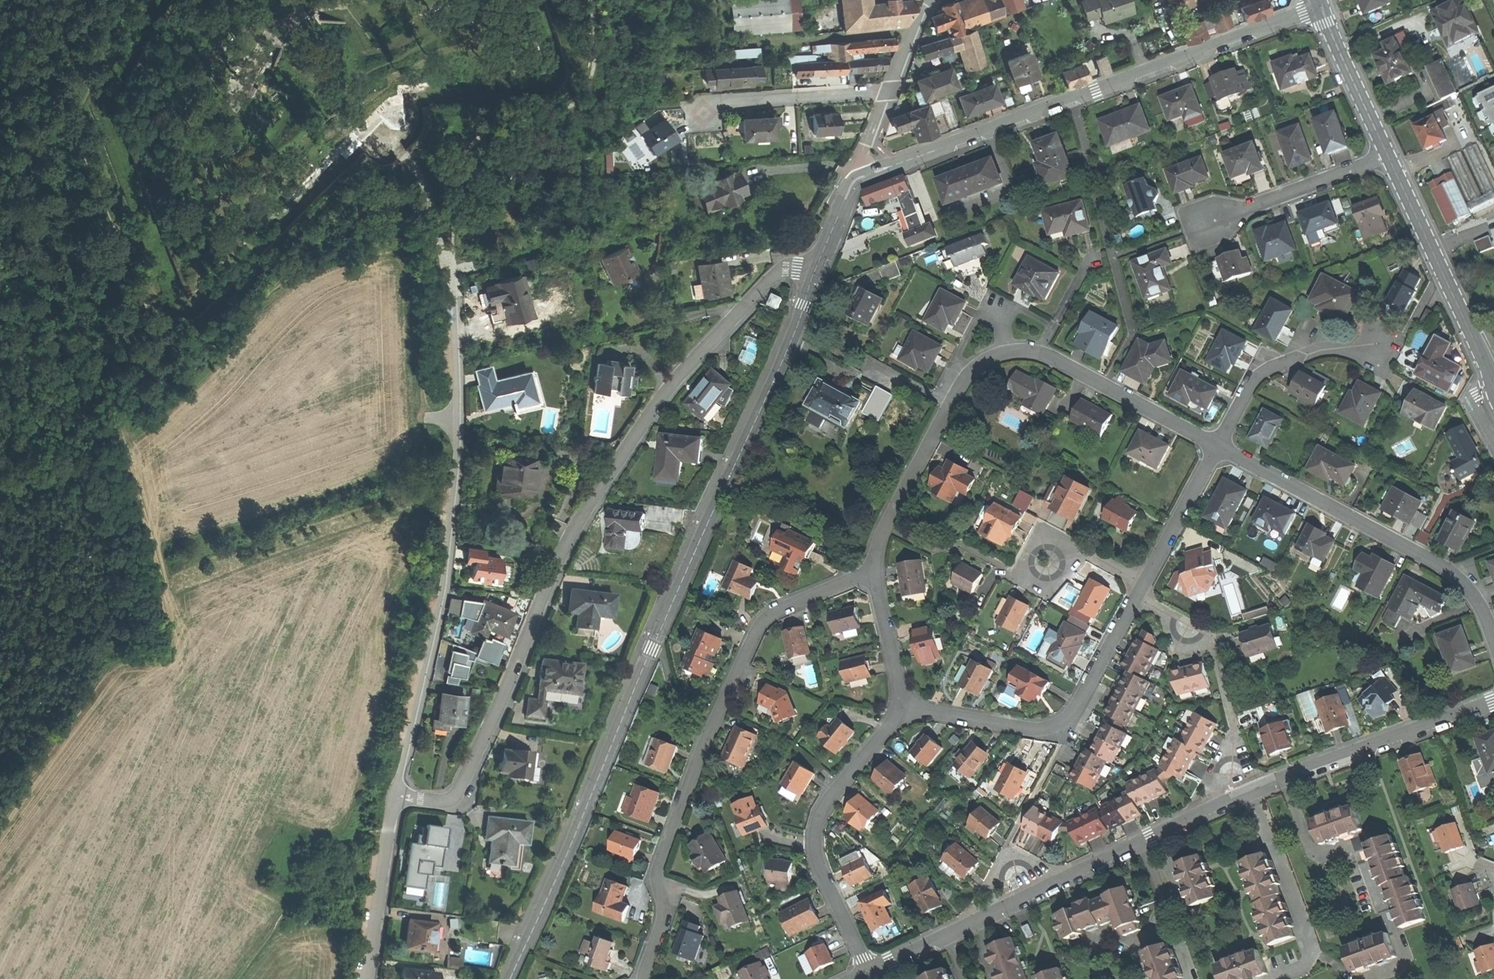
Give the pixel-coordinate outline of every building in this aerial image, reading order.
[(733,34),(800,30),(798,0),(731,0),(733,34)] [(867,0),(841,0),(842,11),(868,8),(867,0)] [(956,6),(962,22),(964,29),(1003,15),(998,0),(974,0),(956,6)] [(1005,12),(1019,7),(1017,0),(1001,0),(1005,12)] [(1080,2),(1086,18),(1100,13),(1102,21),(1119,16),(1132,11),(1129,0),(1087,0),(1080,2)] [(1195,0),(1180,0),(1179,0),(1174,2),(1178,11),(1196,4),(1195,0)] [(1240,6),(1241,6),(1239,0),(1231,3),(1233,9),(1240,6)] [(1264,0),(1257,0),(1250,2),(1241,6),(1240,6),(1245,22),(1258,17),(1269,13),(1264,0)] [(1361,2),(1366,14),(1390,3),(1389,0),(1360,0),(1361,2)] [(1435,13),(1440,24),(1452,47),(1480,33),(1464,0),(1462,0),(1435,13)] [(903,4),(868,8),(842,11),(845,32),(905,25),(917,2),(903,4)] [(943,12),(931,17),(934,24),(936,30),(946,27),(962,22),(956,6),(954,2),(941,6),(943,12)] [(1232,27),(1226,11),(1219,14),(1224,30),(1232,27)] [(1216,33),(1224,30),(1219,14),(1210,17),(1213,25),(1216,33)] [(1203,29),(1213,25),(1210,17),(1200,21),(1203,29)] [(1206,37),(1203,29),(1200,21),(1181,28),(1187,44),(1197,40),(1206,37)] [(964,29),(962,22),(946,27),(949,36),(949,37),(957,35),(966,32),(964,29)] [(966,32),(957,35),(961,47),(968,70),(984,64),(974,30),(966,32)] [(1404,32),(1394,37),(1396,40),(1399,48),(1400,47),(1409,43),(1404,32)] [(948,37),(952,50),(961,47),(957,35),(949,37),(949,36),(948,37)] [(893,37),(865,40),(866,50),(894,48),(893,43),(893,37)] [(922,52),(924,59),(952,50),(948,37),(920,46),(922,52)] [(1095,45),(1087,39),(1082,46),(1089,52),(1095,45)] [(865,40),(847,42),(848,50),(866,50),(865,40)] [(1399,48),(1396,40),(1386,44),(1388,50),(1376,56),(1382,67),(1390,84),(1413,73),(1400,47),(1399,48)] [(848,50),(847,42),(826,43),(827,60),(849,58),(848,50)] [(761,47),(735,48),(735,56),(762,55),(761,47)] [(1027,53),(1007,61),(1015,85),(1016,84),(1018,90),(1028,87),(1026,81),(1031,79),(1036,77),(1027,53)] [(1096,59),(1102,75),(1110,72),(1104,56),(1096,59)] [(1274,64),(1283,89),(1318,77),(1314,66),(1311,56),(1295,61),(1293,57),(1274,64)] [(885,57),(866,59),(866,66),(867,70),(886,68),(885,57)] [(864,66),(866,66),(866,59),(866,58),(847,60),(848,72),(857,72),(864,71),(864,70),(864,66)] [(821,74),(844,73),(843,60),(808,63),(808,75),(821,74)] [(1443,62),(1429,68),(1444,100),(1451,97),(1457,94),(1443,62)] [(795,76),(808,75),(808,63),(795,64),(795,76)] [(1062,71),(1068,88),(1079,84),(1088,80),(1082,64),(1062,71)] [(759,66),(750,67),(751,77),(760,77),(759,66)] [(714,82),(714,85),(732,84),(751,82),(751,77),(750,67),(713,69),(714,82)] [(706,83),(714,82),(713,69),(705,70),(706,83)] [(918,85),(919,89),(923,99),(956,87),(949,69),(916,80),(918,85)] [(1218,95),(1220,101),(1245,92),(1245,91),(1238,74),(1237,70),(1225,75),(1213,79),(1214,82),(1218,95)] [(1245,71),(1238,74),(1245,91),(1251,89),(1245,71)] [(1210,98),(1218,95),(1214,82),(1205,85),(1210,98)] [(960,99),(966,115),(983,108),(1000,102),(994,86),(960,99)] [(1176,93),(1162,98),(1171,120),(1186,115),(1187,120),(1203,114),(1193,87),(1176,93)] [(906,93),(912,109),(913,109),(925,104),(923,99),(919,89),(906,93)] [(1493,128),(1493,127),(1493,90),(1479,97),(1493,128)] [(1430,106),(1435,116),(1443,112),(1456,106),(1451,97),(1444,100),(1430,106)] [(943,112),(938,100),(925,104),(930,117),(943,112)] [(925,104),(913,109),(913,110),(918,123),(912,125),(917,140),(936,133),(930,117),(925,104)] [(1101,121),(1110,145),(1150,130),(1141,106),(1120,114),(1101,121)] [(913,110),(892,118),(894,124),(897,131),(912,125),(918,123),(913,110)] [(1435,117),(1416,126),(1421,137),(1427,149),(1447,140),(1441,129),(1449,125),(1443,112),(1435,116),(1435,117)] [(814,135),(838,133),(838,123),(837,113),(813,115),(814,135)] [(1337,114),(1317,121),(1329,154),(1339,150),(1349,147),(1337,114)] [(773,128),(772,117),(758,118),(742,119),(744,139),(774,137),(773,128)] [(780,117),(772,117),(773,128),(781,128),(780,117)] [(636,126),(642,135),(649,130),(643,121),(636,126)] [(654,153),(676,139),(669,128),(664,121),(649,130),(642,135),(654,153)] [(1220,127),(1222,132),(1231,128),(1229,123),(1220,127)] [(1292,168),(1303,163),(1313,160),(1300,126),(1279,133),(1292,168)] [(1037,144),(1045,164),(1067,156),(1059,136),(1048,141),(1037,144)] [(1475,216),(1493,207),(1493,181),(1475,144),(1446,158),(1475,216)] [(1255,145),(1227,155),(1236,178),(1245,174),(1251,172),(1252,174),(1264,170),(1255,145)] [(611,169),(608,147),(603,151),(606,170),(611,169)] [(1045,164),(1041,166),(1043,171),(1044,175),(1048,185),(1074,175),(1067,156),(1045,164)] [(1202,159),(1168,171),(1176,193),(1186,190),(1185,187),(1197,182),(1209,178),(1202,159)] [(964,172),(940,181),(949,203),(956,201),(955,198),(994,184),(995,186),(1003,183),(994,161),(964,172)] [(717,187),(725,206),(740,200),(738,196),(747,192),(742,181),(738,172),(730,175),(729,173),(714,180),(714,181),(711,182),(713,188),(717,187)] [(1448,225),(1472,214),(1452,173),(1429,183),(1448,225)] [(1036,189),(1048,185),(1044,175),(1032,179),(1036,189)] [(907,176),(896,180),(901,194),(912,190),(907,176)] [(1137,183),(1131,180),(1128,186),(1132,198),(1130,202),(1132,207),(1136,209),(1139,217),(1142,216),(1143,217),(1145,219),(1147,219),(1149,219),(1151,218),(1154,217),(1152,212),(1158,210),(1155,204),(1159,195),(1157,190),(1149,186),(1146,179),(1137,183)] [(881,186),(865,192),(870,205),(882,201),(883,206),(892,203),(890,198),(899,195),(901,194),(896,180),(881,186)] [(707,213),(725,206),(717,187),(713,188),(711,182),(696,188),(707,213)] [(899,195),(907,218),(921,213),(912,190),(901,194),(899,195)] [(1339,199),(1333,202),(1338,214),(1344,212),(1339,199)] [(1365,204),(1356,208),(1367,239),(1387,231),(1381,216),(1384,214),(1379,199),(1365,204)] [(1083,201),(1045,211),(1051,234),(1072,229),(1074,234),(1083,232),(1091,230),(1083,201)] [(1309,239),(1326,233),(1335,230),(1339,226),(1331,203),(1314,208),(1300,213),(1309,239)] [(913,232),(926,227),(921,213),(907,218),(913,232)] [(1268,228),(1257,232),(1267,260),(1296,249),(1287,224),(1275,228),(1268,230),(1268,228)] [(926,227),(913,232),(907,234),(911,246),(937,237),(933,225),(926,227)] [(1328,238),(1326,233),(1309,239),(1311,244),(1328,238)] [(954,257),(958,266),(971,261),(989,255),(985,245),(989,244),(985,234),(952,247),(956,256),(954,257)] [(1475,242),(1479,253),(1493,247),(1490,236),(1475,242)] [(634,289),(640,286),(624,246),(600,256),(609,277),(621,273),(623,278),(620,280),(627,292),(634,289)] [(1148,258),(1134,263),(1147,298),(1171,290),(1163,267),(1172,264),(1168,251),(1148,258)] [(1226,257),(1211,263),(1218,284),(1252,271),(1247,259),(1243,260),(1241,252),(1226,257)] [(958,266),(954,257),(945,260),(949,270),(958,266)] [(1017,284),(1029,290),(1046,299),(1060,274),(1031,258),(1017,284)] [(705,296),(715,295),(728,292),(728,291),(729,291),(727,280),(726,280),(723,260),(700,264),(703,283),(705,296)] [(904,274),(898,261),(882,268),(887,281),(904,274)] [(1406,270),(1399,282),(1414,291),(1421,279),(1406,270)] [(506,323),(530,316),(519,276),(495,283),(496,286),(485,289),(487,296),(488,302),(497,299),(501,311),(503,311),(506,323)] [(1359,294),(1325,276),(1312,300),(1324,306),(1326,308),(1324,311),(1335,316),(1337,313),(1346,318),(1359,294)] [(1406,312),(1417,292),(1414,291),(1399,282),(1388,302),(1397,307),(1406,312)] [(703,283),(693,284),(696,298),(705,296),(703,283)] [(854,306),(850,312),(860,317),(859,318),(870,324),(883,299),(863,289),(861,292),(863,293),(860,298),(859,297),(854,306)] [(943,290),(927,320),(946,331),(953,317),(958,319),(962,311),(966,303),(943,290)] [(770,305),(779,308),(783,299),(775,295),(770,305)] [(1293,311),(1274,300),(1256,330),(1276,342),(1281,332),(1280,331),(1282,328),(1283,326),(1284,326),(1293,311)] [(1428,309),(1422,321),(1427,323),(1433,312),(1428,309)] [(1119,327),(1093,313),(1082,333),(1085,334),(1080,343),(1090,348),(1089,352),(1095,355),(1102,359),(1108,347),(1108,348),(1119,327)] [(1247,342),(1225,331),(1220,341),(1222,342),(1211,363),(1228,372),(1236,357),(1239,359),(1244,350),(1247,342)] [(943,347),(916,332),(902,359),(911,364),(913,361),(930,371),(938,357),(943,347)] [(1449,391),(1457,376),(1462,368),(1444,358),(1446,354),(1450,346),(1451,345),(1438,337),(1429,353),(1425,351),(1424,354),(1427,356),(1423,365),(1417,374),(1449,391)] [(1151,347),(1141,342),(1125,371),(1136,377),(1146,382),(1157,362),(1170,358),(1165,343),(1151,347)] [(626,394),(627,386),(633,386),(633,381),(634,375),(629,374),(630,366),(620,364),(620,362),(608,361),(608,364),(598,363),(596,376),(594,376),(593,381),(595,382),(594,392),(605,393),(606,388),(616,389),(615,393),(626,394)] [(513,407),(536,401),(528,372),(495,381),(491,367),(475,371),(479,385),(477,386),(481,399),(484,410),(510,403),(512,411),(514,410),(513,407)] [(715,371),(706,380),(699,389),(696,389),(692,393),(693,396),(687,404),(704,419),(719,402),(730,388),(732,385),(715,371)] [(1219,390),(1184,371),(1171,396),(1181,401),(1190,406),(1193,400),(1209,409),(1219,390)] [(1027,377),(1018,372),(1009,388),(1029,399),(1027,402),(1036,406),(1034,410),(1043,415),(1057,388),(1048,383),(1046,388),(1038,384),(1039,383),(1027,377)] [(1326,386),(1302,373),(1298,381),(1292,392),(1307,400),(1305,404),(1314,409),(1326,386)] [(1457,376),(1449,391),(1454,394),(1463,379),(1457,376)] [(861,401),(822,380),(809,404),(812,406),(827,414),(825,418),(846,430),(856,411),(861,401)] [(1372,388),(1361,382),(1355,394),(1352,392),(1341,413),(1361,423),(1369,408),(1373,410),(1382,393),(1372,388)] [(736,391),(730,388),(719,402),(728,406),(736,391)] [(1408,408),(1405,413),(1417,420),(1417,421),(1434,430),(1446,407),(1417,391),(1413,399),(1408,408)] [(1098,407),(1083,399),(1071,420),(1072,420),(1073,419),(1102,435),(1102,436),(1102,437),(1114,415),(1098,407)] [(1408,408),(1402,405),(1399,410),(1405,413),(1408,408)] [(825,418),(827,414),(812,406),(805,419),(820,427),(825,418)] [(1282,419),(1265,410),(1258,424),(1251,438),(1269,448),(1279,428),(1277,427),(1282,419)] [(1458,473),(1461,479),(1484,467),(1473,448),(1475,447),(1464,427),(1448,435),(1456,449),(1462,459),(1453,464),(1456,471),(1455,471),(1457,474),(1458,473)] [(1148,434),(1142,431),(1130,453),(1158,468),(1168,449),(1156,443),(1158,439),(1148,434)] [(658,478),(680,481),(683,461),(700,463),(703,440),(663,434),(660,457),(658,478)] [(1394,445),(1399,456),(1415,449),(1411,438),(1394,445)] [(1356,466),(1321,448),(1309,469),(1318,475),(1329,480),(1332,477),(1346,484),(1356,466)] [(495,493),(533,498),(536,478),(539,459),(501,453),(495,493)] [(953,501),(960,489),(969,494),(976,479),(967,474),(969,471),(950,461),(946,470),(942,468),(936,479),(933,485),(937,487),(934,491),(953,501)] [(1080,511),(1091,490),(1069,478),(1064,487),(1054,506),(1053,508),(1063,513),(1071,518),(1076,509),(1080,511)] [(1236,484),(1226,479),(1216,498),(1217,499),(1208,516),(1218,522),(1218,523),(1227,528),(1248,491),(1236,484)] [(1054,506),(1064,487),(1058,484),(1056,485),(1048,501),(1049,503),(1054,506)] [(1422,502),(1396,488),(1384,510),(1397,517),(1410,524),(1417,511),(1422,502)] [(1035,497),(1022,490),(1015,504),(1027,511),(1035,497)] [(1281,506),(1267,498),(1254,521),(1271,530),(1272,527),(1286,534),(1296,514),(1281,506)] [(1138,513),(1115,500),(1106,519),(1128,531),(1133,523),(1138,513)] [(1009,534),(1013,536),(1020,523),(1022,518),(997,505),(995,508),(989,521),(988,522),(988,523),(984,530),(983,533),(1004,544),(1009,534)] [(989,521),(995,508),(990,506),(987,507),(983,514),(984,518),(989,521)] [(667,522),(682,524),(684,509),(669,507),(667,522)] [(608,547),(627,549),(629,530),(645,532),(647,514),(611,510),(610,518),(609,527),(611,528),(608,547)] [(1410,524),(1421,530),(1428,517),(1417,511),(1410,524)] [(1475,523),(1455,512),(1441,540),(1450,545),(1460,550),(1475,523)] [(976,527),(984,530),(988,523),(988,522),(989,521),(984,518),(983,514),(976,527)] [(1311,524),(1298,548),(1315,558),(1316,555),(1326,560),(1335,542),(1326,536),(1319,533),(1320,529),(1311,524)] [(807,558),(809,559),(817,542),(790,530),(788,534),(781,531),(772,550),(786,556),(781,568),(786,570),(788,576),(793,574),(798,576),(804,562),(807,558)] [(490,581),(499,582),(501,558),(484,556),(485,550),(468,548),(466,563),(474,564),(473,571),(472,579),(480,580),(482,582),(488,583),(490,581)] [(1219,574),(1212,551),(1205,553),(1203,548),(1188,552),(1190,560),(1184,562),(1186,570),(1182,577),(1177,574),(1174,579),(1171,586),(1190,596),(1194,589),(1203,586),(1210,590),(1219,574)] [(1359,586),(1379,597),(1395,567),(1386,562),(1375,556),(1374,559),(1365,555),(1356,571),(1364,576),(1359,586)] [(761,582),(750,577),(754,569),(737,561),(725,587),(742,595),(743,594),(753,599),(757,591),(761,582)] [(906,594),(927,591),(922,561),(901,565),(903,578),(906,594)] [(983,574),(964,564),(953,583),(973,594),(979,582),(983,574)] [(1407,577),(1384,621),(1396,628),(1403,614),(1412,619),(1420,605),(1427,608),(1433,618),(1441,614),(1448,599),(1424,586),(1407,577)] [(1093,579),(1077,608),(1080,610),(1092,617),(1095,618),(1111,589),(1100,583),(1093,579)] [(1056,598),(1069,609),(1083,591),(1070,581),(1056,598)] [(574,634),(594,637),(596,616),(611,618),(614,596),(570,590),(569,601),(567,612),(577,614),(574,634)] [(488,593),(485,602),(513,613),(520,597),(488,593)] [(1281,601),(1286,607),(1292,601),(1287,595),(1281,601)] [(447,611),(458,615),(461,599),(450,597),(447,611)] [(508,660),(518,633),(532,598),(520,597),(513,613),(503,641),(496,656),(508,660)] [(1012,597),(999,622),(1016,632),(1030,607),(1020,601),(1012,597)] [(458,615),(476,620),(485,602),(483,601),(461,599),(458,615)] [(503,641),(513,613),(485,602),(476,620),(475,623),(473,623),(471,628),(473,629),(472,631),(483,636),(490,639),(491,636),(503,641)] [(1243,614),(1245,621),(1270,613),(1268,606),(1243,614)] [(856,607),(831,613),(836,633),(861,627),(859,618),(856,607)] [(1103,609),(1098,618),(1104,621),(1110,612),(1103,609)] [(1092,617),(1080,610),(1076,618),(1088,624),(1092,617)] [(1072,616),(1068,624),(1087,634),(1091,626),(1088,624),(1076,618),(1072,616)] [(1083,645),(1082,645),(1087,634),(1068,624),(1067,623),(1060,635),(1051,653),(1070,664),(1072,665),(1081,649),(1083,645)] [(913,635),(916,646),(919,661),(923,661),(924,662),(927,664),(935,662),(937,659),(936,657),(941,656),(935,630),(930,631),(928,626),(917,629),(918,634),(913,635)] [(1271,626),(1243,635),(1246,644),(1250,656),(1278,647),(1271,626)] [(794,630),(785,632),(791,658),(811,653),(805,627),(794,630)] [(1463,628),(1439,636),(1447,657),(1443,658),(1449,675),(1476,665),(1469,644),(1463,628)] [(718,650),(723,640),(702,630),(695,647),(699,648),(696,654),(692,653),(687,664),(697,669),(697,670),(699,671),(699,670),(710,675),(719,657),(716,655),(718,650)] [(1051,653),(1060,635),(1052,631),(1039,655),(1067,670),(1070,664),(1051,653)] [(1146,631),(1141,640),(1154,647),(1157,642),(1156,636),(1146,631)] [(495,659),(496,656),(503,641),(491,636),(490,639),(483,636),(476,652),(475,655),(476,655),(475,661),(488,666),(491,657),(495,659)] [(1131,653),(1153,665),(1161,650),(1154,647),(1141,640),(1139,638),(1136,644),(1131,653)] [(449,672),(448,675),(448,676),(458,677),(461,677),(465,659),(473,661),(475,655),(476,652),(452,643),(446,671),(449,672)] [(699,648),(695,647),(688,643),(685,649),(692,653),(696,654),(699,648)] [(1145,679),(1153,665),(1131,653),(1128,659),(1123,667),(1130,671),(1145,679)] [(867,656),(844,662),(849,682),(872,676),(870,665),(867,656)] [(579,681),(581,665),(542,660),(540,676),(538,691),(544,691),(577,696),(579,681)] [(993,671),(974,661),(962,684),(972,689),(981,694),(993,671)] [(1189,667),(1195,690),(1211,686),(1205,663),(1197,665),(1189,667)] [(1014,679),(1023,684),(1030,672),(1020,667),(1014,679)] [(1179,695),(1195,690),(1189,667),(1181,669),(1173,671),(1179,695)] [(1122,685),(1144,697),(1152,682),(1145,679),(1130,671),(1127,676),(1122,685)] [(1044,696),(1051,683),(1030,672),(1023,684),(1018,694),(1035,703),(1038,698),(1040,694),(1044,696)] [(445,682),(457,684),(458,677),(448,676),(448,675),(446,675),(445,682)] [(1387,680),(1383,684),(1392,695),(1397,691),(1387,680)] [(579,681),(577,696),(544,691),(543,701),(545,701),(543,714),(556,716),(557,707),(581,710),(585,682),(579,681)] [(1383,684),(1381,682),(1367,694),(1370,698),(1369,711),(1375,718),(1381,716),(1387,714),(1385,707),(1395,699),(1392,695),(1383,684)] [(465,694),(465,685),(449,684),(449,692),(465,694)] [(1136,711),(1144,697),(1122,685),(1118,693),(1114,699),(1136,711)] [(789,695),(769,686),(766,693),(762,703),(772,708),(772,707),(776,711),(775,712),(780,722),(797,715),(789,695)] [(543,701),(544,691),(538,691),(537,701),(528,699),(526,716),(543,719),(543,714),(545,701),(543,701)] [(446,721),(461,723),(464,696),(441,694),(440,705),(438,720),(431,719),(430,727),(445,729),(446,721)] [(1339,696),(1319,703),(1329,731),(1339,728),(1349,724),(1339,696)] [(1128,725),(1136,711),(1114,699),(1111,706),(1107,714),(1111,716),(1128,725)] [(1250,725),(1256,723),(1254,716),(1252,717),(1250,711),(1246,713),(1250,725)] [(1197,712),(1189,727),(1210,738),(1214,731),(1218,724),(1197,712)] [(1111,716),(1109,719),(1126,729),(1128,725),(1111,716)] [(847,742),(855,732),(839,719),(832,728),(829,726),(820,737),(823,739),(822,740),(838,753),(847,742)] [(1126,729),(1109,719),(1107,722),(1125,732),(1126,729)] [(1284,722),(1288,733),(1294,730),(1290,720),(1284,722)] [(1104,729),(1099,737),(1120,748),(1128,734),(1125,732),(1107,722),(1104,729)] [(1284,722),(1263,729),(1271,755),(1282,751),(1293,747),(1288,733),(1284,722)] [(759,736),(737,726),(731,740),(723,757),(744,767),(759,736)] [(1189,727),(1182,741),(1181,741),(1198,750),(1202,753),(1207,744),(1210,738),(1189,727)] [(1476,738),(1483,757),(1488,770),(1493,768),(1493,731),(1476,738)] [(921,743),(913,753),(928,765),(944,748),(928,735),(921,743)] [(1109,760),(1113,762),(1120,748),(1099,737),(1096,742),(1092,751),(1109,760)] [(647,764),(665,771),(667,764),(671,766),(675,754),(678,746),(657,738),(647,764)] [(1181,741),(1182,741),(1177,738),(1173,745),(1169,752),(1191,764),(1194,758),(1198,750),(1181,741)] [(972,777),(989,757),(980,750),(973,744),(965,754),(962,752),(958,757),(961,759),(957,764),(972,777)] [(1101,774),(1109,760),(1092,751),(1088,748),(1085,753),(1080,763),(1101,774)] [(505,778),(533,781),(535,769),(529,768),(531,754),(509,751),(508,752),(502,751),(500,761),(499,773),(505,774),(505,778)] [(1187,771),(1191,764),(1169,752),(1162,767),(1175,774),(1183,778),(1187,771)] [(1412,792),(1433,785),(1426,766),(1423,757),(1413,761),(1402,765),(1412,792)] [(1488,770),(1483,757),(1473,761),(1478,776),(1489,773),(1488,770)] [(875,779),(893,794),(908,777),(889,761),(882,770),(875,779)] [(796,762),(782,784),(802,796),(809,784),(815,774),(796,762)] [(1093,789),(1101,774),(1080,763),(1076,770),(1072,777),(1093,789)] [(997,788),(1015,798),(1029,773),(1020,768),(1011,764),(997,788)] [(1426,766),(1433,785),(1437,784),(1430,765),(1426,766)] [(1160,769),(1171,779),(1175,774),(1162,767),(1160,769)] [(1165,784),(1171,779),(1160,769),(1158,770),(1165,784)] [(1158,770),(1143,777),(1153,799),(1161,795),(1168,791),(1165,784),(1158,770)] [(1482,787),(1493,783),(1489,773),(1478,776),(1478,777),(1479,777),(1480,781),(1482,787)] [(1153,799),(1143,777),(1141,774),(1127,781),(1131,789),(1132,793),(1133,792),(1139,805),(1146,802),(1153,799)] [(623,812),(650,822),(652,816),(654,811),(653,810),(656,803),(657,803),(660,793),(637,785),(632,798),(629,797),(623,812)] [(1143,814),(1139,805),(1133,792),(1132,793),(1125,796),(1118,800),(1128,821),(1136,817),(1143,814)] [(848,812),(849,813),(847,816),(862,829),(865,826),(867,828),(880,811),(862,796),(855,804),(848,812)] [(754,798),(735,805),(746,834),(768,826),(765,819),(763,813),(760,814),(754,798)] [(1105,811),(1111,824),(1113,828),(1121,825),(1128,821),(1118,800),(1103,807),(1105,811)] [(1338,812),(1313,821),(1321,844),(1363,829),(1354,806),(1338,812)] [(1031,832),(1039,836),(1050,815),(1036,807),(1024,828),(1031,832)] [(976,833),(979,830),(989,838),(995,831),(1002,823),(983,808),(971,823),(972,824),(969,827),(976,833)] [(1084,816),(1095,837),(1101,834),(1109,830),(1107,826),(1101,813),(1099,809),(1084,816)] [(1103,812),(1109,825),(1111,824),(1105,811),(1103,812)] [(1109,825),(1103,812),(1101,813),(1107,826),(1109,825)] [(1050,815),(1039,836),(1047,840),(1053,844),(1060,831),(1064,823),(1065,823),(1050,815)] [(1095,837),(1084,816),(1069,823),(1070,823),(1073,831),(1080,844),(1086,841),(1095,837)] [(488,862),(512,866),(515,843),(526,845),(529,823),(503,819),(487,817),(486,827),(484,839),(491,840),(488,862)] [(1438,829),(1438,831),(1442,840),(1446,853),(1456,850),(1464,846),(1456,823),(1438,829)] [(837,824),(832,830),(840,835),(844,830),(837,824)] [(416,835),(414,845),(441,849),(444,829),(443,832),(420,828),(419,836),(416,835)] [(632,862),(634,859),(635,859),(638,850),(642,841),(618,832),(611,850),(624,855),(623,859),(632,862)] [(709,872),(728,860),(712,834),(693,846),(698,854),(695,856),(697,860),(701,867),(705,865),(709,872)] [(1391,835),(1368,844),(1375,862),(1383,886),(1387,885),(1394,904),(1402,928),(1426,920),(1410,877),(1407,878),(1391,835)] [(431,869),(438,870),(441,849),(414,845),(409,844),(407,862),(403,885),(423,888),(425,875),(430,876),(431,869)] [(958,844),(945,860),(967,878),(974,870),(980,863),(958,844)] [(846,868),(864,859),(860,851),(842,860),(846,868)] [(1264,925),(1272,945),(1295,936),(1279,895),(1282,894),(1266,853),(1243,862),(1251,884),(1258,903),(1256,904),(1264,925)] [(1202,855),(1179,864),(1187,885),(1194,906),(1218,897),(1202,855)] [(846,868),(845,868),(849,877),(853,886),(875,875),(866,858),(864,859),(846,868)] [(772,859),(769,881),(779,882),(779,889),(791,891),(793,872),(795,862),(772,859)] [(943,905),(939,898),(940,897),(932,880),(931,880),(929,877),(911,886),(925,914),(935,909),(943,905)] [(604,913),(625,921),(628,912),(630,906),(620,902),(625,889),(627,890),(629,887),(609,879),(603,895),(602,895),(601,896),(610,899),(604,913)] [(1472,883),(1453,890),(1460,909),(1479,902),(1475,892),(1472,883)] [(1125,935),(1141,929),(1138,922),(1141,921),(1135,905),(1128,887),(1106,895),(1107,896),(1093,902),(1092,899),(1077,905),(1078,907),(1075,909),(1072,910),(1072,909),(1058,914),(1067,939),(1081,933),(1080,930),(1086,927),(1086,929),(1101,924),(1102,925),(1116,920),(1120,929),(1122,929),(1125,935)] [(870,920),(875,932),(893,923),(886,907),(892,903),(886,890),(861,902),(870,920)] [(721,898),(724,904),(717,907),(723,924),(730,921),(732,927),(750,920),(739,891),(730,895),(721,898)] [(596,910),(604,913),(610,899),(601,896),(596,910)] [(782,914),(792,934),(821,920),(817,912),(813,905),(807,902),(782,914)] [(404,949),(430,953),(434,925),(408,921),(406,933),(404,949)] [(701,926),(687,921),(682,933),(675,952),(684,956),(687,957),(688,955),(696,958),(704,936),(698,934),(701,926)] [(1029,924),(1023,927),(1028,938),(1034,935),(1029,924)] [(1388,933),(1345,948),(1354,972),(1377,963),(1397,956),(1388,933)] [(588,964),(608,971),(611,962),(609,961),(611,955),(613,949),(612,949),(614,942),(600,937),(597,944),(587,940),(584,946),(585,947),(583,953),(591,955),(588,964)] [(990,946),(1002,978),(1029,978),(1021,959),(1013,937),(990,946)] [(1155,978),(1182,978),(1168,943),(1145,952),(1152,972),(1155,978)] [(817,971),(835,962),(831,952),(827,944),(822,946),(818,948),(808,952),(809,953),(817,971)] [(1484,949),(1477,951),(1484,972),(1493,969),(1493,945),(1484,949)] [(1218,965),(1223,978),(1252,978),(1268,973),(1259,950),(1238,958),(1218,965)] [(1484,972),(1477,951),(1469,954),(1476,975),(1484,972)] [(809,975),(817,971),(809,953),(800,957),(809,975)] [(462,959),(447,957),(446,968),(461,969),(462,959)] [(741,973),(744,978),(769,978),(762,963),(741,973)] [(1039,977),(1040,978),(1066,978),(1062,968),(1039,977)] [(923,977),(924,978),(951,978),(947,969),(923,977)] [(437,974),(401,970),(400,978),(436,978),(437,974)]
